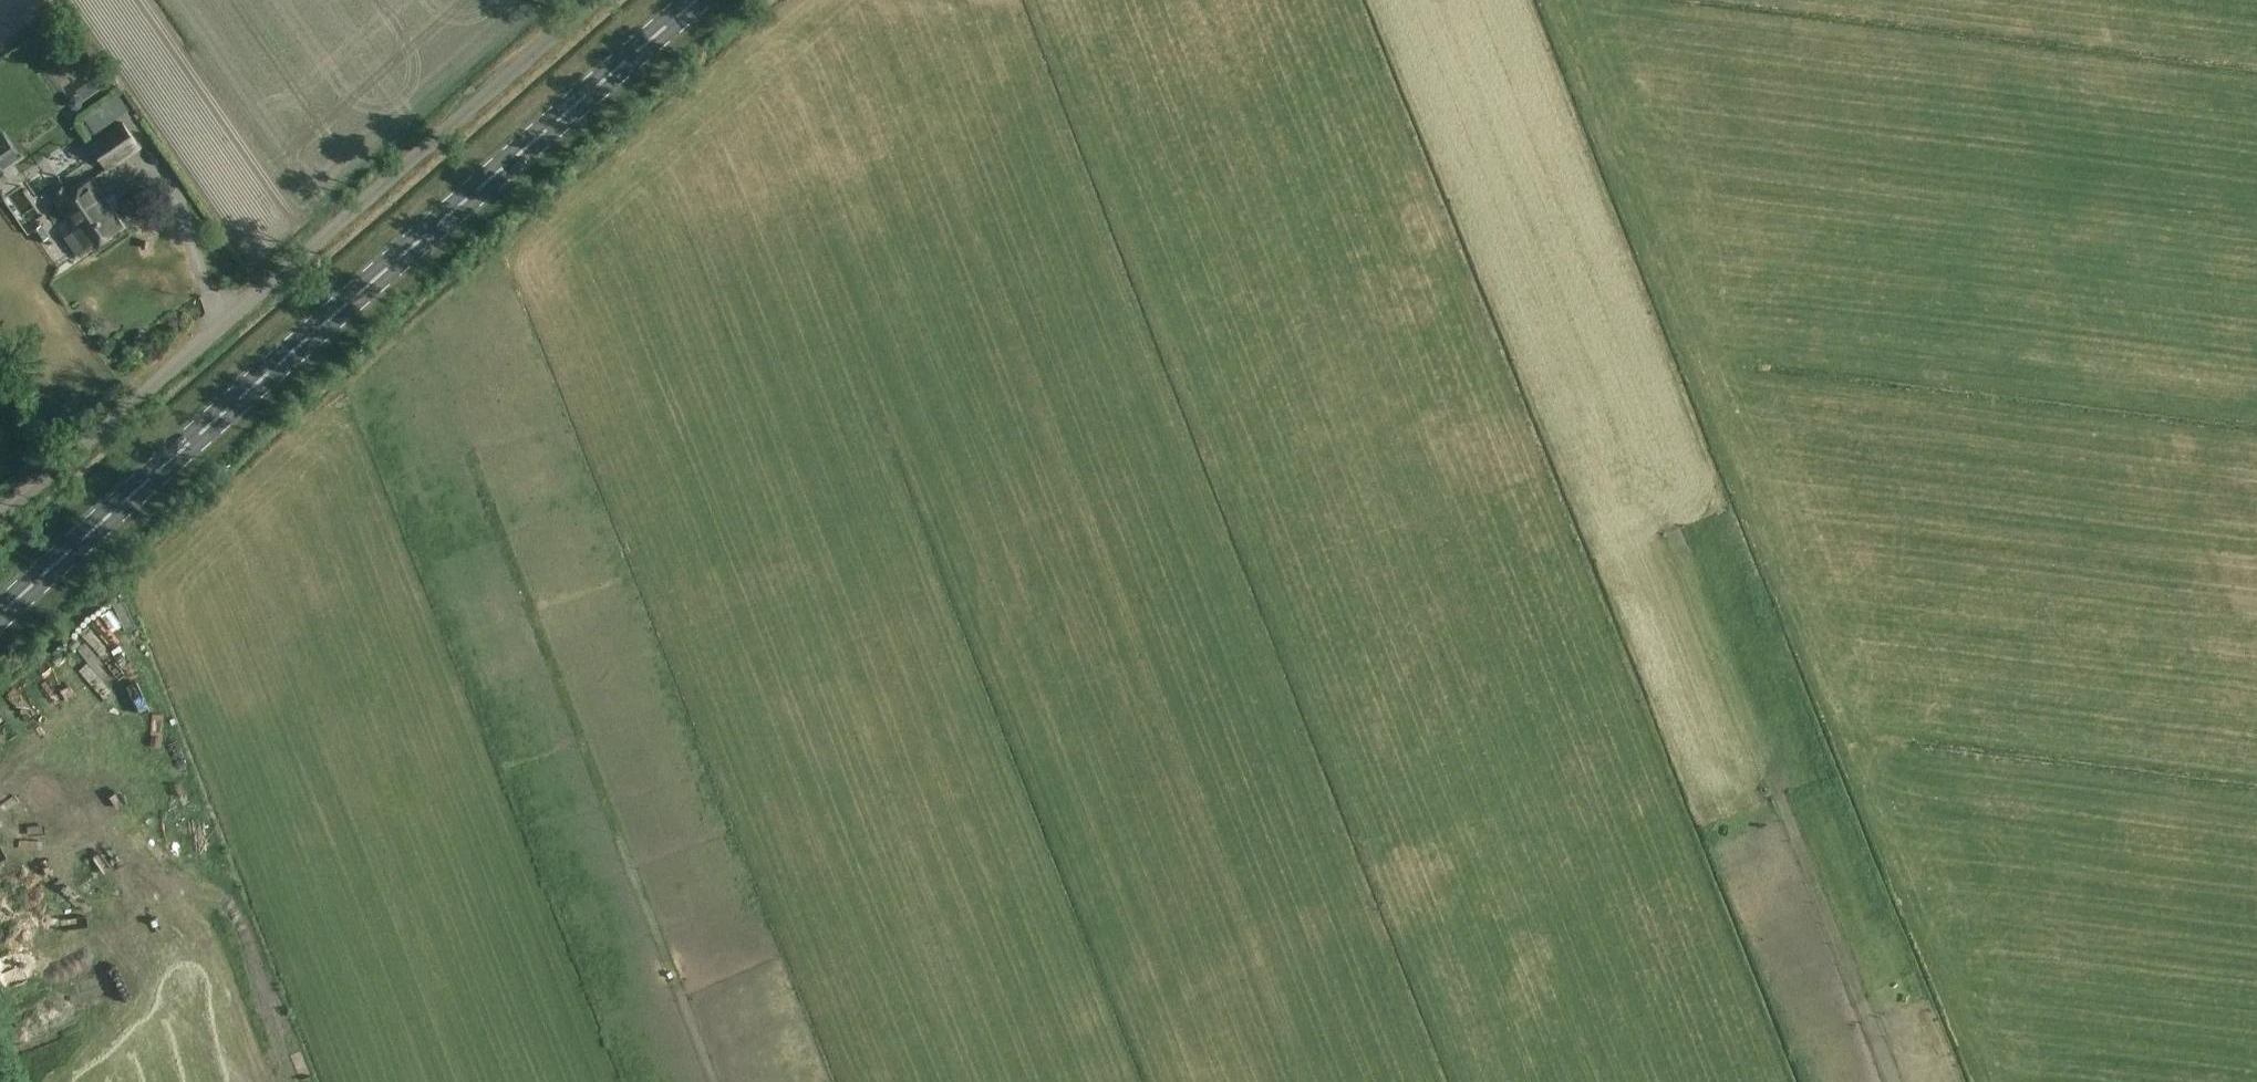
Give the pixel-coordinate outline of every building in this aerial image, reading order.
[(122,117),(88,142),(109,171),(140,146),(122,117)] [(0,134),(0,177),(6,172),(4,168),(20,157),(2,132),(0,134)] [(58,202),(76,229),(80,226),(94,247),(123,227),(91,180),(58,202)]
